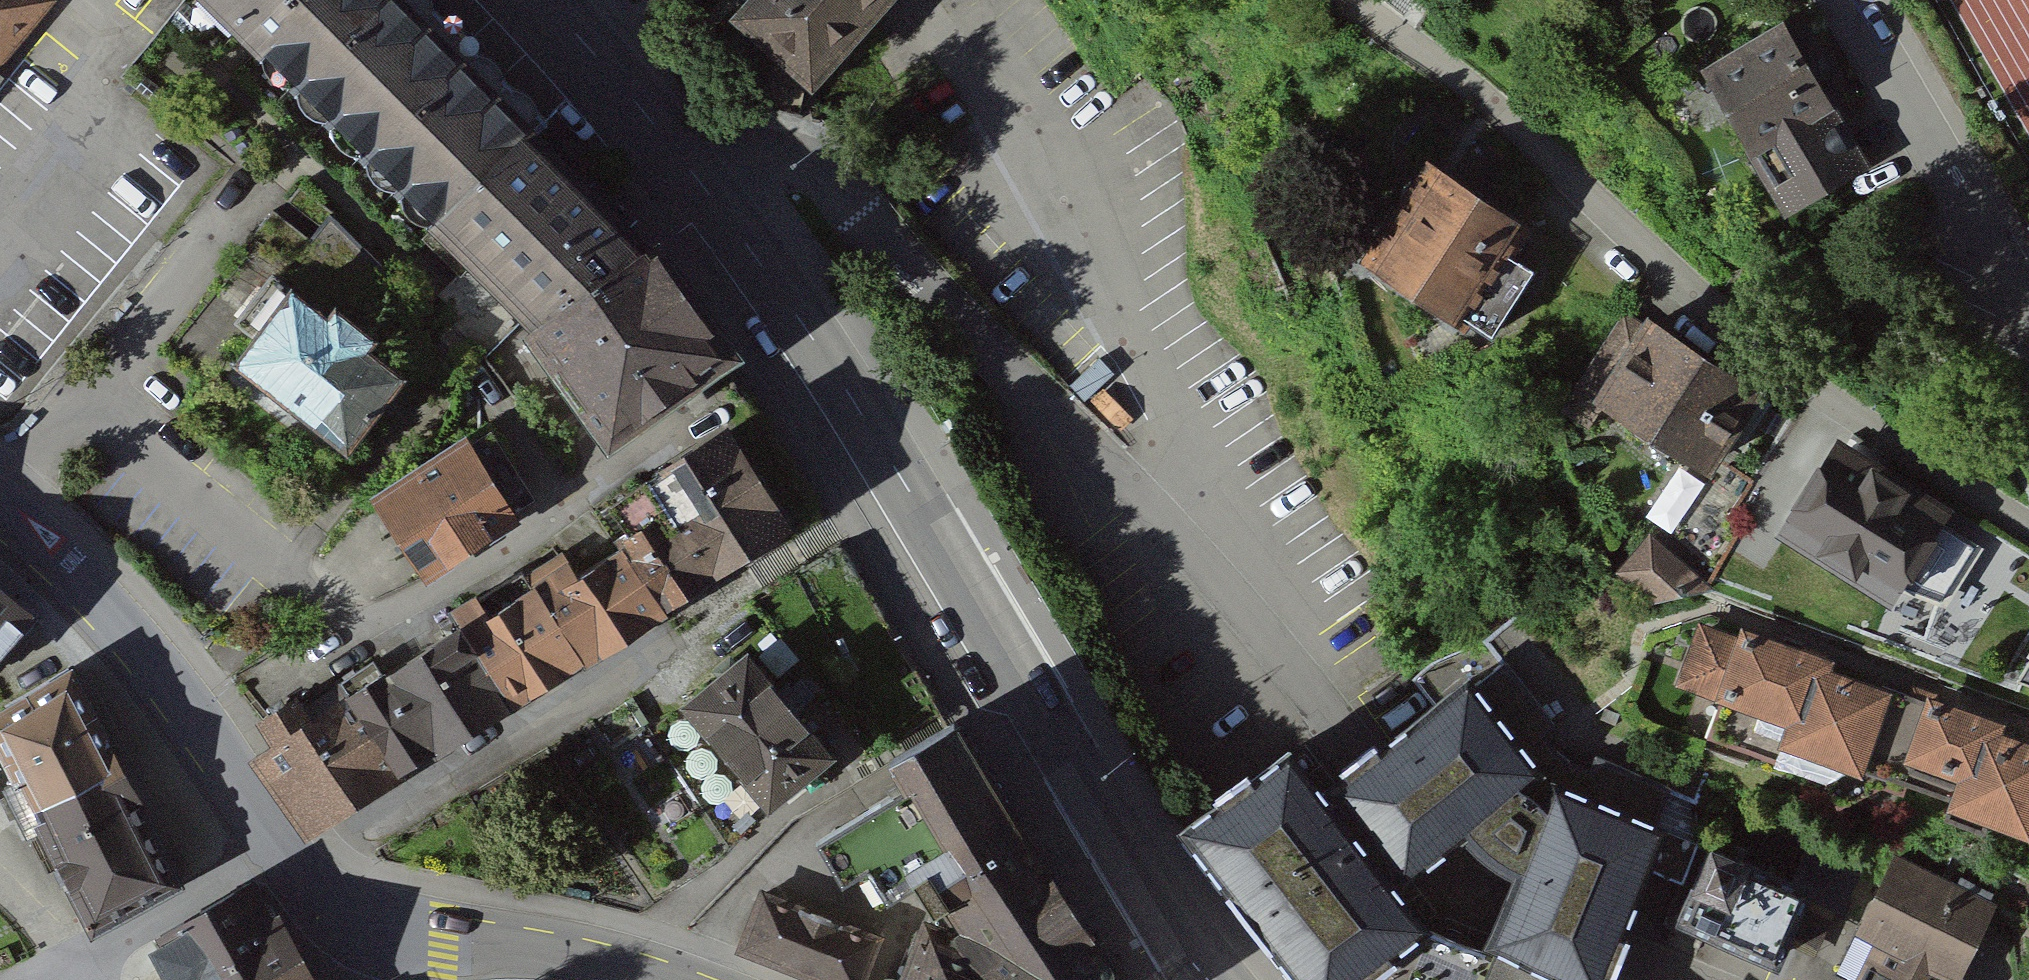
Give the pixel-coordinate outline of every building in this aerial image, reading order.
[(54,0),(0,0),(0,66),(54,0)] [(428,0),(206,0),(434,228),(532,130),(545,117),(428,0)] [(743,18),(811,79),(881,0),(759,0),(743,18)] [(1801,20),(1722,67),(1808,210),(1886,163),(1801,20)] [(532,130),(434,228),(527,318),(535,330),(649,245),(532,130)] [(1553,222),(1446,159),(1389,256),(1495,318),(1553,222)] [(724,353),(649,245),(535,330),(610,435),(724,353)] [(320,316),(288,289),(225,367),(341,460),(405,381),(366,349),(377,336),(332,301),(320,316)] [(1788,391),(1667,314),(1616,393),(1738,470),(1788,391)] [(461,634),(512,714),(789,534),(727,438),(618,510),(640,543),(578,584),(566,566),(461,634)] [(1974,515),(1851,441),(1829,479),(1799,461),(1765,518),(1917,609),(1974,515)] [(464,447),(380,501),(428,576),(512,522),(464,447)] [(1710,578),(1661,531),(1626,570),(1665,603),(1701,597),(1710,578)] [(32,618),(0,589),(0,655),(32,618)] [(1788,766),(1820,673),(1824,664),(1747,636),(1743,645),(1714,634),(1721,617),(1709,613),(1682,622),(1676,641),(1697,649),(1686,678),(1723,692),(1715,717),(1754,732),(1748,751),(1788,766)] [(273,759),(266,764),(316,837),(326,840),(512,714),(461,634),(330,718),(315,695),(276,719),(294,746),(273,759)] [(1583,979),(1598,979),(1648,859),(1686,876),(1700,843),(1696,801),(1669,791),(1670,786),(1595,755),(1590,768),(1581,764),(1570,759),(1563,754),(1555,748),(1543,732),(1555,724),(1506,661),(1503,663),(1484,640),(1433,662),(1412,678),(1435,706),(1467,682),(1537,771),(1460,830),(1467,838),(1487,856),(1504,868),(1519,874),(1490,942),(1504,948),(1583,979)] [(2017,679),(2028,684),(2028,660),(2017,679)] [(745,663),(687,711),(767,808),(825,760),(745,663)] [(1879,694),(1820,673),(1788,766),(1826,780),(1838,807),(1881,786),(1914,696),(1882,685),(1879,694)] [(0,712),(0,795),(22,784),(35,810),(118,768),(72,676),(0,712)] [(1460,830),(1537,771),(1467,682),(1435,706),(1322,792),(1288,750),(1186,830),(1301,979),(1353,979),(1356,978),(1358,979),(1369,979),(1395,960),(1389,953),(1424,926),(1392,883),(1460,830)] [(1966,804),(1992,735),(1995,726),(1914,696),(1881,786),(1902,794),(1907,783),(1966,804)] [(927,925),(905,979),(1119,979),(955,723),(891,759),(905,786),(816,839),(842,881),(858,871),(879,903),(917,878),(926,892),(936,887),(961,928),(952,934),(927,925)] [(1992,735),(1966,804),(2025,827),(2028,817),(2028,748),(1992,735)] [(118,768),(35,810),(94,925),(177,883),(118,768)] [(1794,883),(1712,846),(1680,917),(1776,960),(1806,892),(1841,909),(1863,864),(1812,841),(1794,883)] [(1895,859),(1861,927),(1880,937),(1873,951),(1854,941),(1839,970),(1859,979),(1956,979),(1959,974),(1957,974),(1991,906),(1986,904),(1992,893),(1961,877),(1955,889),(1895,859)] [(295,962),(255,889),(165,939),(169,947),(159,952),(171,973),(182,966),(188,979),(217,979),(238,969),(244,979),(262,979),(295,962)] [(762,893),(741,950),(819,979),(862,979),(878,937),(762,893)] [(1504,948),(1490,979),(1583,979),(1504,948)] [(295,962),(262,979),(305,979),(295,962)] [(238,969),(217,979),(244,979),(238,969)]
